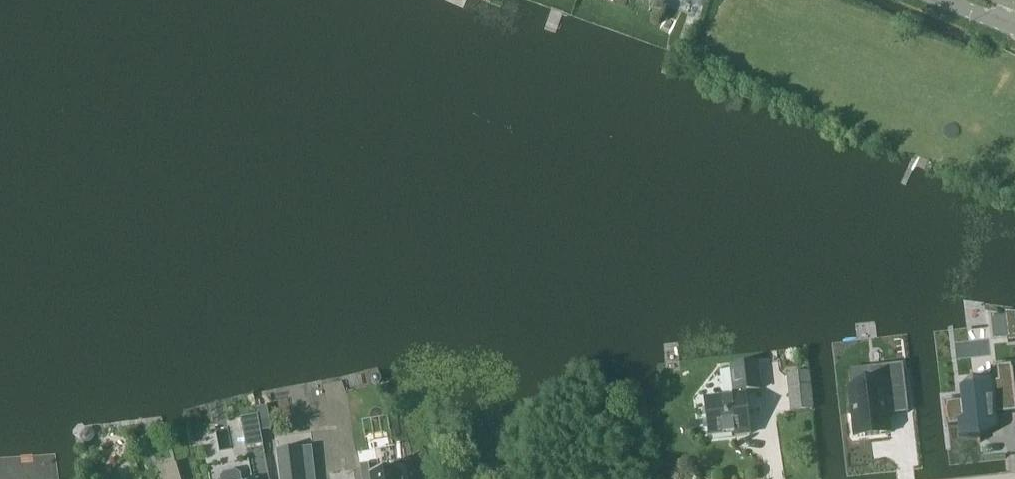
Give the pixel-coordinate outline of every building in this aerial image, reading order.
[(992,316),(995,339),(1008,337),(1009,343),(1014,342),(1014,313),(1005,312),(1006,317),(992,316)] [(751,435),(745,392),(761,390),(757,362),(730,365),(733,395),(705,399),(710,436),(736,433),(736,436),(751,435)] [(946,409),(947,421),(948,420),(949,426),(958,425),(960,438),(978,440),(978,444),(981,443),(981,441),(999,428),(999,427),(998,415),(1014,413),(1014,383),(1014,376),(1013,376),(1012,364),(997,366),(999,381),(994,381),(994,379),(974,382),(973,379),(971,379),(971,382),(960,390),(960,391),(961,391),(962,401),(946,403),(947,409),(946,409)] [(871,385),(850,388),(855,438),(866,436),(866,437),(880,435),(890,434),(888,416),(891,415),(890,410),(907,408),(907,413),(909,413),(903,365),(869,369),(871,385)] [(810,372),(787,375),(791,412),(814,410),(810,372)] [(380,384),(382,379),(381,375),(377,373),(373,374),(371,378),(372,382),(376,385),(380,384)] [(258,416),(242,419),(247,449),(264,446),(258,416)] [(81,441),(85,445),(86,445),(91,445),(97,437),(96,432),(91,428),(86,429),(80,436),(81,441)] [(399,470),(369,473),(369,465),(361,466),(363,478),(400,478),(399,470)]
